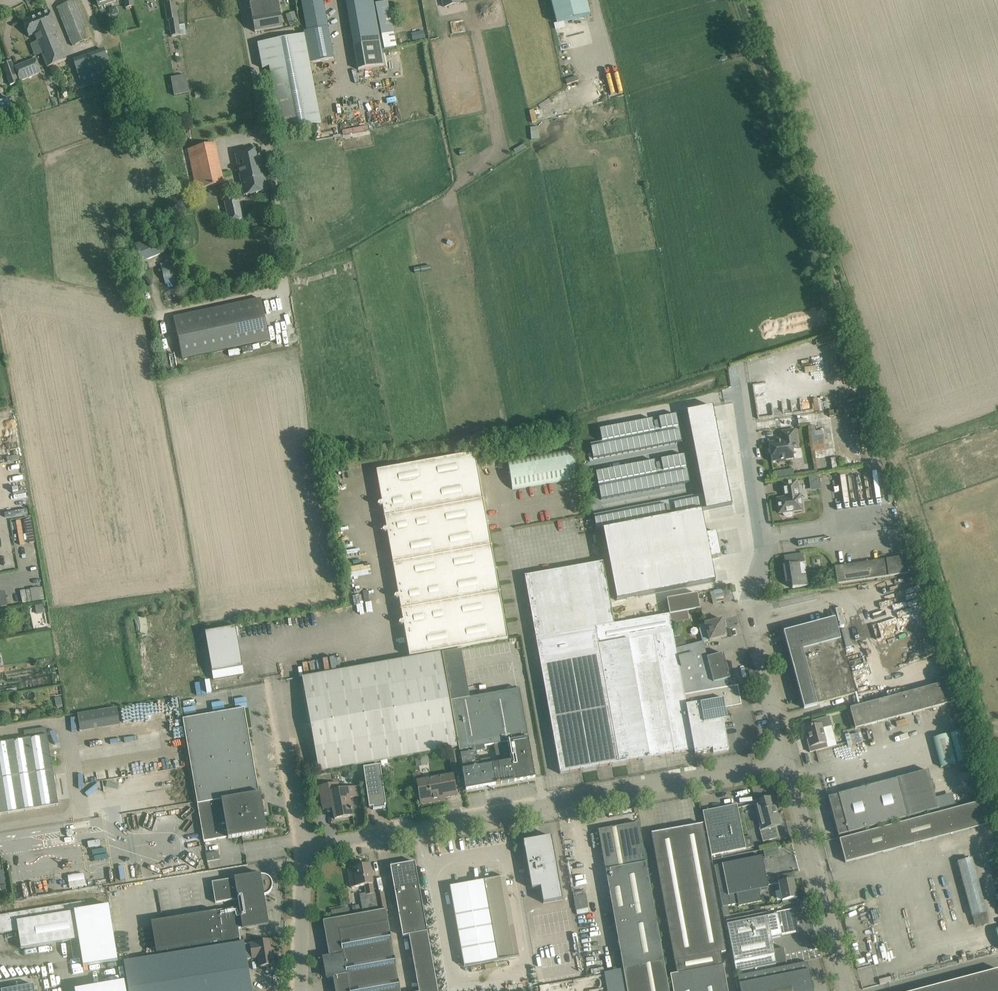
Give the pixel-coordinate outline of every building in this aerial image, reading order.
[(60,0),(68,19),(79,15),(81,22),(89,19),(82,0),(77,0),(76,0),(62,0),(60,0)] [(279,27),(282,27),(278,0),(249,0),(255,32),(279,27)] [(308,31),(327,27),(326,18),(322,0),(302,0),(308,31)] [(354,46),(355,55),(358,69),(384,65),(380,42),(372,0),(346,0),(354,46)] [(557,23),(590,15),(586,0),(551,0),(557,23)] [(388,1),(376,4),(385,49),(396,47),(388,1)] [(169,20),(169,21),(172,37),(180,35),(179,26),(175,3),(165,5),(168,21),(169,20)] [(49,11),(33,17),(38,30),(46,27),(55,49),(61,47),(53,27),(55,26),(49,11)] [(34,34),(48,67),(66,60),(61,47),(55,49),(46,27),(38,30),(33,17),(23,22),(29,36),(34,34)] [(297,23),(295,17),(287,20),(289,26),(297,23)] [(304,31),(304,34),(310,63),(333,59),(327,27),(308,31),(304,31)] [(298,36),(258,44),(263,65),(263,68),(270,67),(282,131),(321,124),(309,63),(310,63),(304,34),(298,36)] [(104,50),(73,60),(82,87),(113,76),(104,50)] [(35,59),(15,68),(20,80),(41,73),(35,59)] [(10,85),(18,83),(11,61),(3,64),(10,85)] [(14,119),(14,121),(17,120),(11,99),(1,102),(1,103),(0,103),(0,123),(14,119)] [(221,176),(214,144),(188,149),(197,190),(221,185),(219,176),(221,176)] [(268,191),(259,149),(235,154),(244,196),(268,191)] [(242,220),(239,201),(225,204),(228,223),(242,220)] [(153,234),(134,242),(135,245),(141,260),(141,261),(161,253),(153,234)] [(172,317),(181,358),(268,339),(259,298),(172,317)] [(713,406),(686,411),(691,436),(717,431),(715,419),(713,407),(713,406)] [(602,441),(590,444),(593,459),(682,443),(676,415),(659,418),(661,429),(658,429),(657,422),(653,423),(653,419),(600,430),(602,441)] [(822,429),(811,431),(814,451),(825,449),(822,429)] [(775,442),(769,443),(771,462),(778,461),(779,463),(786,462),(786,460),(794,459),(792,450),(798,450),(797,443),(795,430),(781,432),(782,439),(779,439),(775,440),(775,442)] [(717,431),(691,436),(696,461),(723,456),(720,443),(720,444),(717,431)] [(571,449),(507,460),(512,490),(576,478),(571,449)] [(474,453),(376,471),(409,657),(505,640),(508,639),(474,453)] [(654,461),(596,473),(601,500),(689,483),(684,455),(660,460),(662,471),(660,471),(659,464),(655,465),(654,461)] [(723,456),(696,461),(701,485),(727,480),(724,468),(725,468),(723,456)] [(794,476),(793,469),(774,472),(775,478),(794,476)] [(809,476),(810,489),(820,489),(820,476),(809,476)] [(727,480),(701,485),(702,494),(706,510),(732,505),(730,493),(729,493),(727,480)] [(785,498),(777,499),(779,513),(783,513),(783,515),(784,516),(786,517),(791,516),(792,515),(793,513),(792,511),(802,510),(800,496),(798,496),(796,481),(782,483),(785,498)] [(702,494),(673,500),(676,515),(701,510),(701,511),(706,510),(702,494)] [(664,501),(593,515),(596,531),(603,529),(603,530),(667,517),(666,513),(670,512),(669,506),(665,507),(664,501)] [(667,517),(603,530),(616,601),(715,581),(711,558),(721,556),(716,532),(706,534),(701,511),(701,510),(676,515),(667,517)] [(785,565),(783,566),(785,579),(786,583),(791,582),(792,588),(807,586),(806,576),(801,577),(799,564),(804,563),(803,554),(784,557),(785,565)] [(903,554),(833,567),(836,584),(906,571),(903,554)] [(603,563),(525,576),(529,598),(527,598),(528,605),(530,605),(530,607),(529,608),(530,615),(532,615),(532,617),(530,618),(532,625),(534,624),(534,627),(532,627),(533,635),(535,634),(536,638),(560,773),(694,750),(684,696),(675,649),(674,640),(669,615),(669,614),(614,624),(603,563)] [(351,576),(362,573),(360,567),(349,570),(351,576)] [(23,589),(24,601),(44,600),(43,588),(23,589)] [(697,594),(667,599),(669,614),(669,615),(700,609),(697,594)] [(722,619),(698,626),(702,642),(703,642),(709,640),(709,641),(727,636),(724,627),(726,627),(724,620),(722,621),(722,619)] [(834,619),(784,632),(804,708),(817,705),(817,704),(846,696),(855,694),(834,619)] [(205,632),(212,672),(214,680),(244,675),(243,667),(237,637),(240,636),(239,627),(236,627),(205,632)] [(687,646),(675,649),(684,696),(716,690),(732,687),(730,679),(723,654),(707,658),(703,642),(702,642),(687,646)] [(439,653),(302,678),(319,772),(456,748),(439,653)] [(949,681),(849,708),(855,728),(955,701),(949,681)] [(716,690),(684,696),(694,750),(694,755),(695,755),(710,752),(709,750),(714,749),(714,753),(727,751),(722,721),(723,721),(727,720),(726,716),(728,716),(727,710),(725,710),(725,709),(741,706),(738,686),(732,687),(716,690)] [(54,689),(46,691),(50,708),(58,706),(54,689)] [(502,783),(514,781),(535,778),(519,689),(471,698),(450,701),(459,749),(466,790),(502,783)] [(78,715),(80,729),(119,722),(117,708),(78,715)] [(182,719),(197,802),(204,842),(228,838),(228,839),(267,832),(260,793),(259,793),(245,708),(182,719)] [(812,726),(806,727),(809,740),(806,740),(810,753),(827,748),(826,743),(822,729),(832,726),(829,716),(811,721),(812,726)] [(59,805),(47,735),(46,728),(24,731),(25,739),(0,743),(0,815),(59,805)] [(965,729),(950,734),(957,762),(973,758),(965,729)] [(948,734),(933,738),(941,767),(956,763),(948,734)] [(457,749),(449,751),(450,755),(451,761),(459,759),(458,755),(457,749)] [(427,755),(415,757),(416,767),(426,765),(426,763),(429,763),(427,755)] [(363,770),(362,770),(364,782),(365,781),(369,808),(373,807),(374,809),(373,809),(373,810),(385,808),(385,807),(385,808),(384,806),(386,805),(380,765),(363,768),(363,770)] [(353,772),(348,770),(345,773),(345,777),(350,779),(354,776),(353,772)] [(124,779),(131,778),(132,787),(143,786),(141,774),(111,779),(112,785),(124,783),(124,779)] [(329,776),(328,780),(331,784),(336,783),(337,778),(334,775),(329,776)] [(453,776),(417,782),(421,804),(440,801),(439,797),(444,796),(444,798),(457,795),(453,776)] [(896,779),(828,797),(838,836),(906,818),(896,779)] [(338,783),(319,786),(322,805),(332,803),(335,819),(352,816),(352,811),(352,809),(351,809),(349,798),(359,797),(357,787),(339,790),(338,783)] [(772,799),(755,803),(762,828),(759,828),(763,842),(775,838),(772,825),(779,824),(772,799)] [(737,805),(703,812),(711,856),(746,849),(737,805)] [(928,816),(839,840),(845,863),(934,839),(928,816)] [(598,830),(609,894),(608,894),(608,897),(610,897),(613,912),(611,913),(609,912),(608,912),(607,914),(609,928),(615,927),(627,990),(668,990),(664,964),(639,823),(598,830)] [(703,824),(651,833),(664,905),(673,958),(720,949),(725,948),(717,905),(703,824)] [(551,836),(523,841),(532,889),(540,888),(543,903),(563,900),(551,836)] [(955,849),(956,860),(972,858),(971,846),(955,849)] [(220,860),(218,851),(206,854),(208,862),(220,860)] [(988,854),(997,890),(997,851),(988,854)] [(762,856),(714,866),(722,905),(722,907),(738,904),(738,906),(761,902),(759,890),(768,888),(762,856)] [(971,858),(958,862),(972,917),(986,913),(971,858)] [(415,862),(390,866),(403,936),(409,935),(428,932),(415,862)] [(369,864),(348,868),(351,888),(365,885),(366,893),(360,894),(363,914),(380,911),(379,910),(387,909),(384,892),(374,894),(372,884),(373,884),(369,864)] [(269,925),(264,895),(266,895),(267,894),(269,893),(270,892),(271,890),(272,889),(273,887),(273,885),(273,883),(272,882),(271,880),(270,878),(269,877),(268,876),(266,875),(264,875),(262,874),(261,875),(260,874),(234,878),(234,879),(212,882),(215,903),(238,899),(239,907),(217,911),(151,922),(156,953),(239,939),(240,941),(239,929),(242,928),(242,929),(269,925)] [(792,880),(778,882),(782,901),(783,904),(788,903),(788,900),(797,898),(794,885),(793,879),(792,880)] [(484,880),(450,887),(464,966),(498,960),(484,880)] [(576,910),(588,908),(586,894),(574,896),(576,910)] [(83,966),(118,961),(109,905),(83,910),(82,902),(8,914),(0,915),(0,929),(1,929),(2,933),(18,930),(21,949),(79,939),(83,966)] [(766,913),(726,921),(736,972),(776,964),(773,949),(771,938),(771,937),(780,935),(781,937),(781,936),(781,935),(797,932),(797,933),(798,933),(793,908),(793,910),(777,913),(776,912),(776,913),(767,915),(766,914),(766,913)] [(342,909),(332,911),(333,918),(343,916),(342,909)] [(323,921),(330,958),(324,959),(327,978),(333,977),(335,990),(400,990),(386,910),(380,911),(363,914),(323,921)] [(428,932),(409,935),(419,990),(439,990),(428,932)] [(269,940),(244,944),(244,942),(125,961),(129,990),(252,990),(247,961),(253,960),(253,958),(259,957),(260,967),(275,964),(272,948),(270,949),(269,940)] [(720,949),(673,958),(676,974),(669,976),(672,990),(727,990),(720,949)] [(738,976),(741,990),(813,990),(807,962),(738,976)] [(918,990),(997,990),(997,970),(918,990)] [(75,990),(127,990),(125,981),(75,990)]
